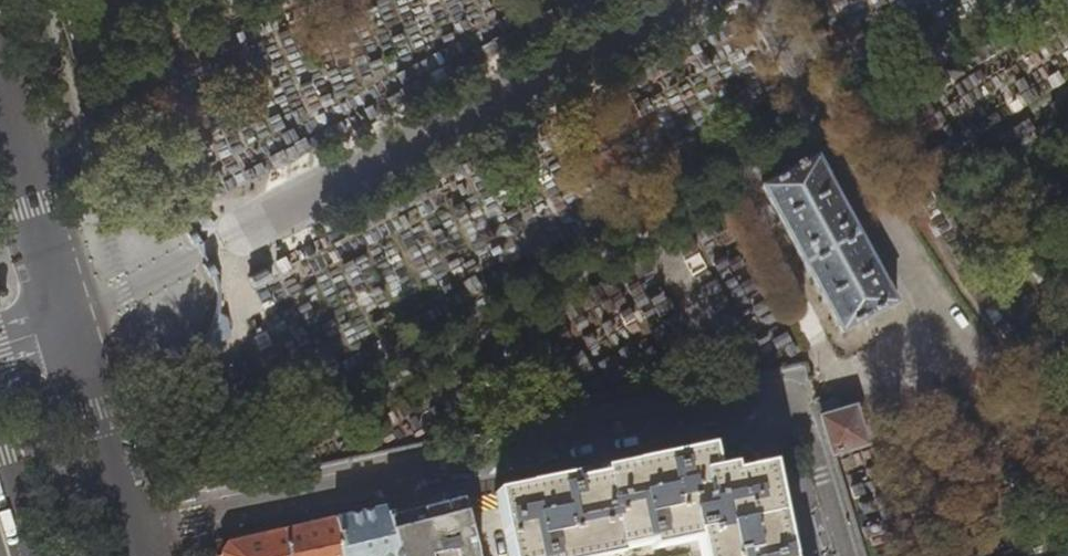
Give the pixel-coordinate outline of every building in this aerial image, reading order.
[(891,300),(817,162),(815,160),(812,159),(758,188),(837,334),(889,306),(891,300)] [(116,228),(132,258),(158,243),(141,214),(116,228)] [(225,322),(215,316),(210,328),(205,336),(199,344),(191,350),(203,358),(215,356),(228,335),(225,322)] [(862,442),(851,404),(834,409),(830,400),(824,396),(810,400),(827,452),(862,442)] [(735,476),(734,469),(716,473),(711,450),(665,459),(653,461),(604,471),(605,478),(589,481),(575,484),(573,477),(495,493),(508,555),(623,555),(622,551),(651,545),(653,551),(698,542),(701,555),(791,555),(789,545),(787,537),(785,525),(773,468),(735,476)] [(476,548),(464,500),(462,494),(446,498),(445,495),(419,505),(405,509),(386,513),(398,555),(477,555),(476,548)] [(337,519),(345,555),(398,555),(386,513),(385,508),(343,518),(337,519)] [(337,519),(328,521),(229,544),(223,554),(223,555),(345,555),(337,519)]
